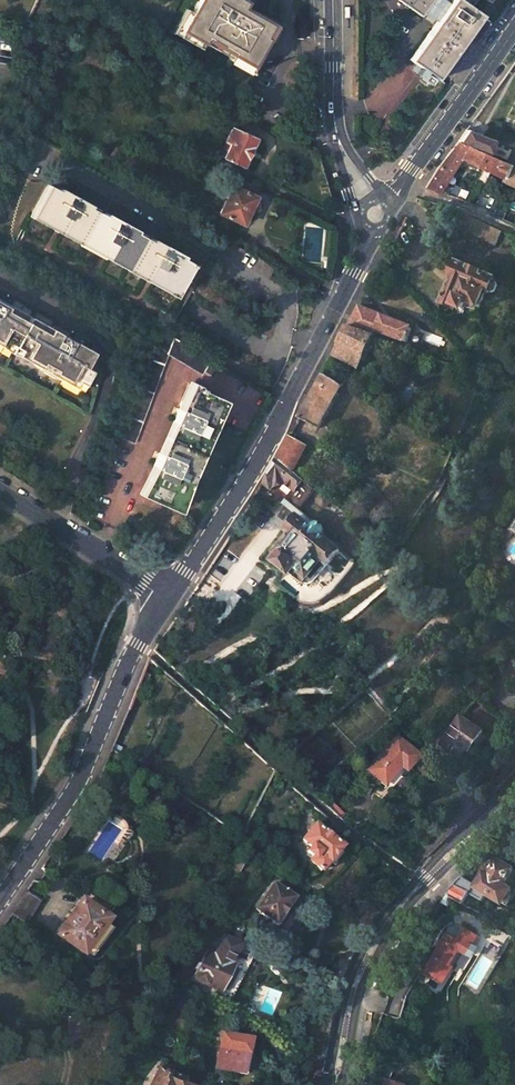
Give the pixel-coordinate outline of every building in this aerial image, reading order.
[(190,15),(180,33),(192,40),(200,45),(204,38),(218,46),(231,53),(251,65),(258,52),(266,38),(264,36),(271,24),(249,12),(242,7),(245,2),(242,0),(199,0),(198,2),(190,15)] [(421,16),(425,10),(439,20),(410,62),(436,80),(441,73),(476,22),(480,17),(470,10),(477,0),(453,0),(451,3),(447,0),(397,0),(421,16)] [(281,22),(251,9),(249,12),(271,24),(264,36),(266,38),(269,39),(281,22)] [(180,33),(190,15),(184,11),(170,35),(189,46),(192,40),(180,33)] [(218,46),(204,38),(200,45),(214,53),(218,46)] [(251,65),(231,53),(228,59),(253,74),(263,55),(258,52),(251,65)] [(235,131),(225,127),(219,142),(224,144),(219,155),(241,165),(254,137),(236,129),(235,131)] [(466,129),(458,141),(488,153),(493,140),(490,139),(481,135),(466,129)] [(437,168),(426,187),(437,193),(459,158),(463,160),(472,148),(457,142),(437,168)] [(510,164),(472,148),(463,160),(480,169),(476,178),(482,181),(487,172),(503,179),(510,164)] [(121,150),(115,161),(132,170),(138,160),(121,150)] [(510,164),(503,179),(514,184),(514,166),(510,164)] [(243,223),(254,196),(252,194),(256,187),(236,178),(230,174),(227,184),(231,185),(219,213),(243,223)] [(51,188),(37,215),(58,226),(104,250),(151,275),(189,296),(204,268),(182,258),(184,255),(151,237),(149,240),(135,232),(136,230),(105,213),(103,216),(87,207),(88,205),(59,189),(58,192),(51,188)] [(501,232),(460,213),(454,226),(495,245),(501,232)] [(321,263),(303,261),(303,263),(317,271),(319,268),(321,269),(321,263)] [(485,292),(488,293),(489,290),(493,292),(494,291),(497,283),(496,281),(493,280),(494,277),(456,262),(451,277),(452,277),(442,302),(455,308),(456,306),(464,309),(467,302),(479,307),(485,292)] [(8,343),(10,340),(23,349),(21,352),(34,360),(33,362),(43,368),(45,365),(53,369),(52,372),(62,378),(64,375),(77,383),(79,380),(86,384),(94,370),(87,366),(95,351),(67,335),(63,341),(49,334),(52,327),(0,298),(0,338),(8,343)] [(372,335),(375,336),(376,331),(406,342),(413,327),(359,307),(348,327),(372,335)] [(63,329),(54,324),(52,327),(49,334),(63,341),(67,335),(69,332),(63,329)] [(334,354),(361,365),(372,335),(348,327),(339,345),(334,354)] [(201,374),(210,359),(172,337),(159,329),(155,340),(119,437),(133,443),(166,353),(201,374)] [(33,362),(34,360),(21,352),(23,349),(10,340),(8,343),(0,338),(0,343),(33,362)] [(325,371),(314,393),(312,397),(305,408),(299,417),(318,428),(344,381),(325,371)] [(64,375),(62,378),(83,390),(86,384),(79,380),(77,383),(64,375)] [(212,417),(215,418),(223,400),(191,387),(181,410),(177,408),(175,415),(172,421),(175,423),(162,454),(158,453),(155,460),(153,466),(156,467),(146,492),(174,504),(212,417)] [(307,446),(288,436),(275,460),(292,473),(307,446)] [(293,492),(302,481),(292,473),(275,460),(267,475),(261,483),(268,489),(272,483),(283,483),(293,492)] [(329,501),(320,494),(315,500),(315,502),(322,508),(324,507),(329,501)] [(339,549),(298,515),(287,528),(291,532),(276,549),(281,554),(275,560),(304,583),(323,558),(328,562),(339,549)] [(139,679),(148,683),(150,678),(147,677),(149,674),(142,671),(139,679)] [(473,742),(481,731),(459,715),(439,743),(459,757),(471,740),(473,742)] [(407,767),(416,756),(390,737),(363,772),(383,787),(401,763),(407,767)] [(105,757),(110,759),(114,749),(109,746),(105,757)] [(305,849),(312,855),(308,860),(318,869),(327,859),(339,845),(315,822),(302,837),(310,844),(305,849)] [(339,845),(327,859),(334,865),(346,851),(339,845)] [(244,855),(237,852),(233,859),(241,863),(244,855)] [(499,861),(489,876),(485,874),(478,885),(461,875),(442,893),(463,904),(469,894),(484,902),(488,895),(508,907),(514,896),(514,871),(499,861)] [(293,897),(273,882),(254,907),(275,922),(293,897)] [(41,900),(25,889),(9,912),(24,922),(41,900)] [(56,934),(81,952),(84,949),(92,955),(112,928),(103,922),(105,919),(80,901),(56,934)] [(372,915),(361,907),(352,921),(363,929),(372,915)] [(436,982),(446,967),(442,964),(452,950),(458,953),(469,936),(457,928),(453,933),(449,931),(446,937),(440,933),(436,940),(437,940),(418,971),(436,982)] [(214,956),(206,952),(194,980),(220,992),(233,964),(231,963),(239,944),(223,937),(214,956)] [(339,972),(343,973),(347,962),(351,954),(352,949),(335,943),(329,958),(342,963),(339,972)] [(249,1040),(222,1031),(212,1063),(237,1071),(243,1053),(244,1053),(249,1040)] [(151,1084),(190,1084),(171,1074),(173,1069),(162,1063),(151,1084)]
